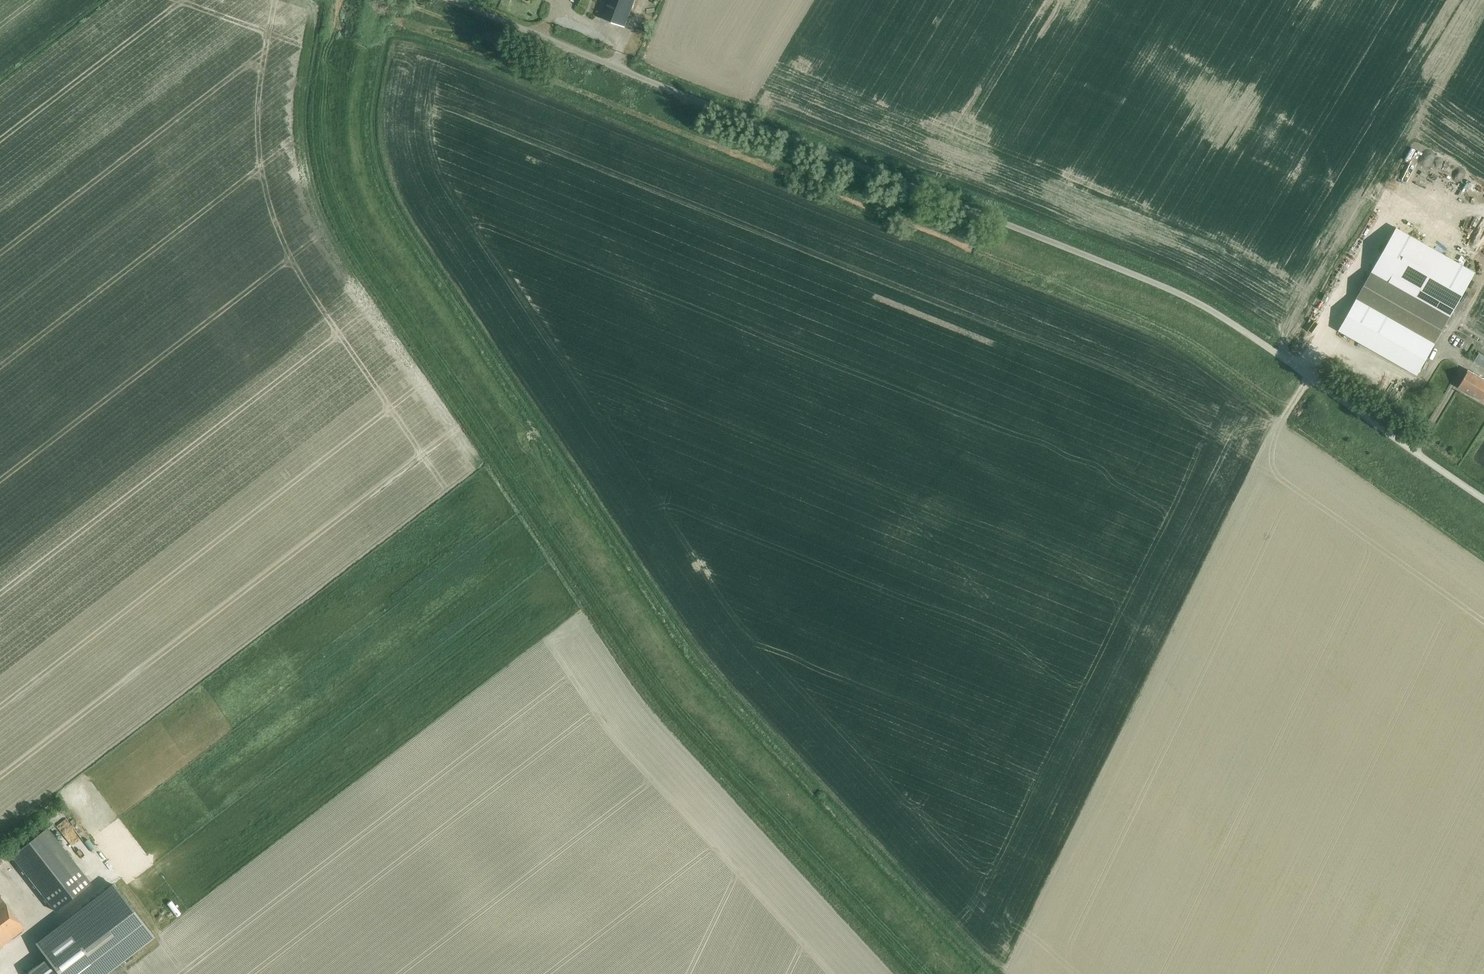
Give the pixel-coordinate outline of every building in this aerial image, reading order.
[(624,27),(634,0),(606,0),(600,18),(624,27)] [(1371,273),(1449,317),(1475,273),(1396,228),(1371,273)] [(1338,330),(1417,375),(1449,317),(1371,273),(1338,330)] [(1474,363),(1483,368),(1483,352),(1480,350),(1474,363)] [(1458,387),(1483,402),(1483,379),(1468,370),(1458,387)] [(42,895),(55,911),(91,883),(78,867),(77,868),(48,829),(13,856),(43,894),(42,895)] [(36,943),(47,958),(28,972),(30,973),(104,973),(152,937),(112,885),(36,943)] [(24,928),(0,896),(0,947),(24,928)]
